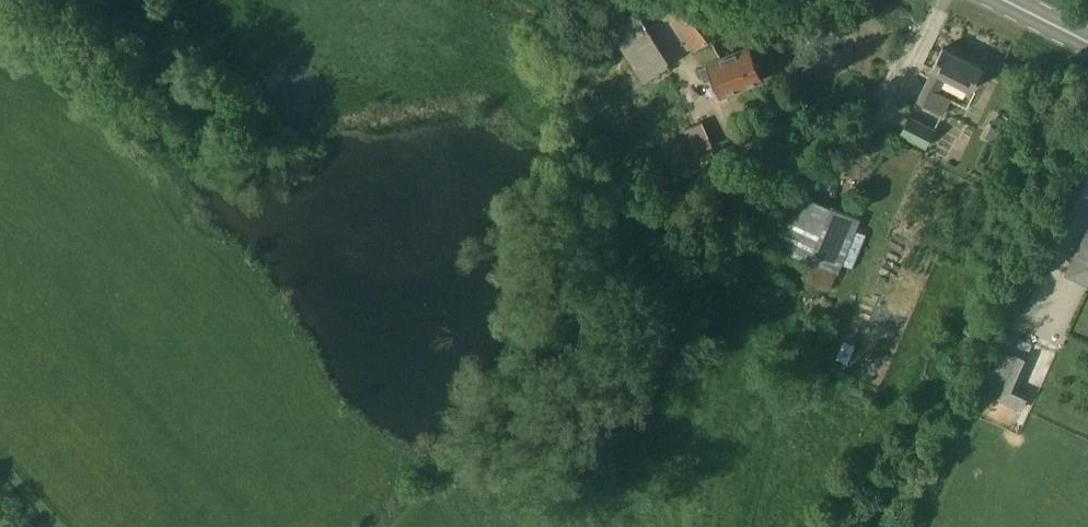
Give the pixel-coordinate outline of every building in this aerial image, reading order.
[(702,0),(670,0),(661,7),(695,50),(724,27),(702,0)] [(613,33),(644,81),(671,64),(640,16),(628,24),(620,12),(613,17),(621,29),(613,33)] [(983,68),(943,47),(931,69),(932,69),(916,101),(944,115),(952,99),(939,93),(947,77),(972,90),(983,68)] [(748,48),(709,65),(709,64),(699,68),(705,82),(715,78),(722,95),(761,79),(748,48)] [(935,129),(909,116),(900,136),(926,148),(935,129)] [(683,130),(694,154),(713,145),(703,121),(683,130)] [(772,246),(809,261),(803,276),(832,287),(838,273),(839,273),(843,264),(852,268),(866,235),(856,231),(861,220),(795,192),(772,246)] [(1066,276),(1087,286),(1087,230),(1066,276)] [(1030,360),(1012,352),(993,397),(1022,409),(1029,393),(1018,388),(1030,360)]
